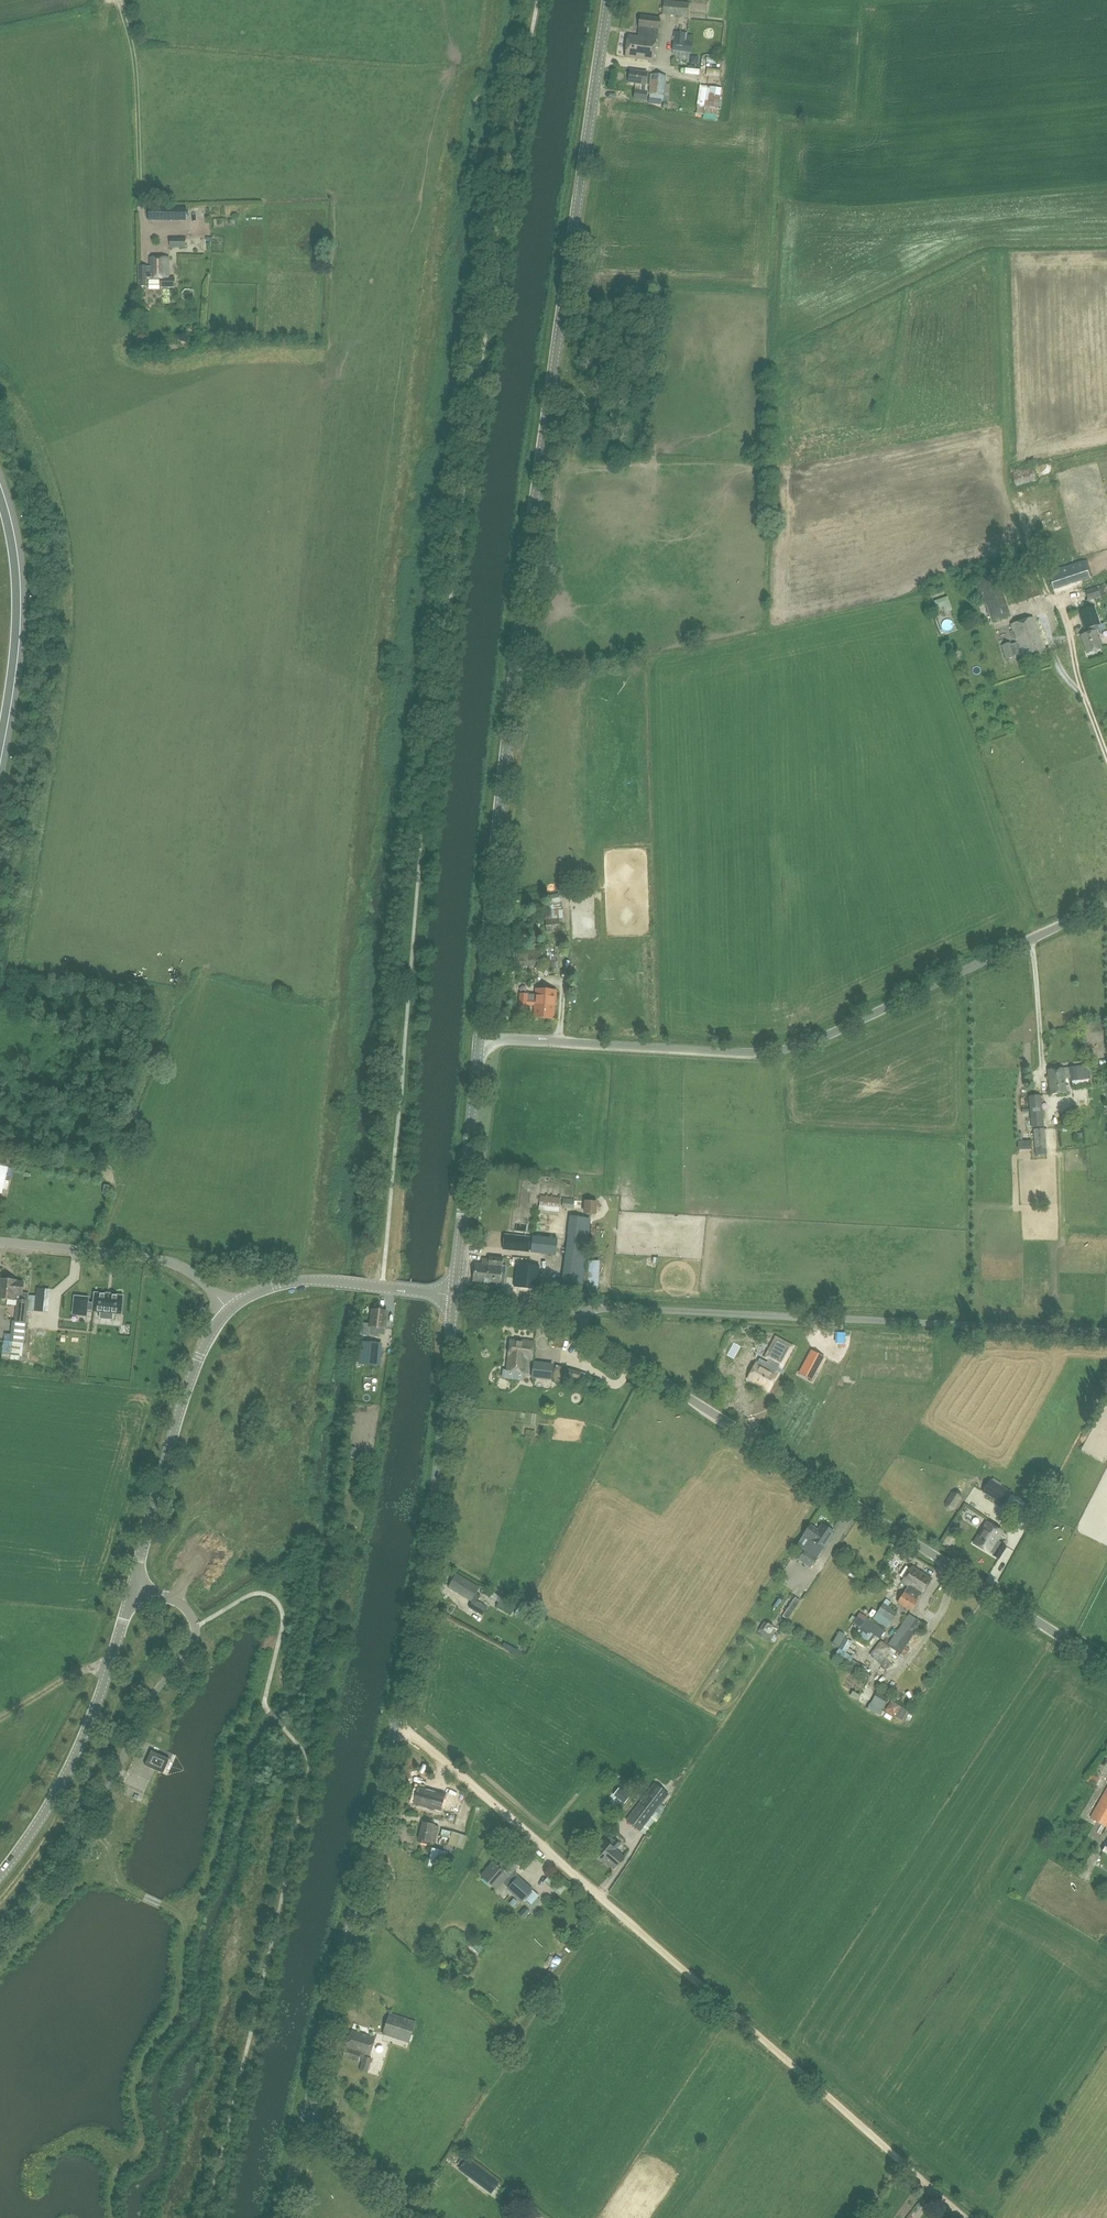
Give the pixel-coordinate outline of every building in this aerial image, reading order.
[(663,0),(662,14),(687,17),(689,3),(663,0)] [(625,58),(652,61),(655,40),(657,40),(658,29),(659,18),(640,15),(637,36),(628,34),(625,58)] [(673,40),(672,51),(685,52),(685,48),(683,47),(684,34),(674,33),(673,40)] [(710,70),(720,70),(720,58),(710,58),(710,70)] [(629,70),(628,82),(646,85),(647,73),(629,70)] [(651,74),(650,85),(649,94),(652,94),(652,99),(659,100),(660,95),(664,95),(664,93),(669,93),(670,84),(665,84),(666,76),(651,74)] [(717,115),(721,88),(707,86),(703,113),(717,115)] [(148,220),(185,220),(186,206),(148,206),(148,220)] [(170,247),(185,247),(185,238),(170,238),(170,247)] [(165,278),(165,257),(150,258),(150,266),(138,266),(138,286),(147,286),(146,278),(150,278),(161,278),(161,287),(174,287),(174,278),(165,278)] [(1012,473),(1015,486),(1035,481),(1032,467),(1012,473)] [(1048,573),(1054,589),(1089,577),(1084,561),(1048,573)] [(978,580),(992,623),(1010,617),(996,574),(978,580)] [(1011,586),(1017,603),(1041,595),(1035,578),(1011,586)] [(1085,590),(1088,601),(1100,597),(1097,586),(1085,590)] [(1077,611),(1083,630),(1101,624),(1094,606),(1077,611)] [(1002,647),(1006,659),(1014,657),(1013,655),(1020,653),(1022,660),(1043,653),(1032,617),(1010,624),(1016,642),(1002,647)] [(1102,648),(1096,631),(1096,630),(1080,635),(1086,653),(1102,648)] [(1067,656),(1061,660),(1067,670),(1073,667),(1067,656)] [(567,889),(569,898),(594,892),(592,883),(567,889)] [(562,909),(561,902),(560,902),(558,893),(549,895),(550,902),(543,903),(544,912),(545,919),(546,932),(560,931),(560,930),(564,930),(563,918),(562,909)] [(546,953),(547,969),(559,968),(558,957),(554,952),(546,953)] [(529,994),(519,993),(518,1008),(528,1009),(529,1005),(534,1006),(534,1017),(553,1019),(554,1004),(555,1004),(556,990),(536,989),(535,1000),(529,1000),(529,994)] [(1089,1082),(1088,1070),(1084,1071),(1083,1066),(1047,1070),(1050,1094),(1066,1092),(1065,1079),(1069,1078),(1069,1081),(1083,1079),(1084,1083),(1089,1082)] [(386,1090),(396,1090),(397,1068),(387,1068),(386,1090)] [(1081,1116),(1099,1114),(1097,1101),(1087,1101),(1087,1094),(1079,1094),(1081,1116)] [(1027,1096),(1031,1128),(1043,1126),(1040,1095),(1027,1096)] [(1046,1154),(1044,1128),(1033,1129),(1035,1155),(1046,1154)] [(8,1167),(0,1165),(0,1193),(2,1194),(8,1167)] [(541,1196),(540,1206),(554,1207),(559,1208),(560,1198),(541,1196)] [(563,1198),(563,1206),(572,1207),(573,1199),(563,1198)] [(596,1215),(597,1202),(586,1201),(585,1214),(596,1215)] [(559,1228),(559,1222),(565,1222),(565,1212),(552,1211),(551,1228),(559,1228)] [(589,1231),(590,1222),(571,1220),(570,1228),(589,1231)] [(505,1234),(504,1249),(528,1252),(529,1250),(531,1251),(531,1252),(555,1255),(557,1240),(533,1237),(533,1239),(530,1238),(530,1237),(505,1234)] [(604,1278),(604,1255),(594,1255),(594,1278),(604,1278)] [(506,1265),(502,1265),(503,1258),(489,1256),(489,1259),(482,1258),(482,1264),(475,1263),(473,1282),(484,1283),(483,1286),(490,1287),(491,1284),(500,1285),(504,1285),(506,1265)] [(566,1259),(562,1287),(581,1290),(585,1262),(566,1259)] [(537,1289),(540,1265),(517,1262),(514,1286),(537,1289)] [(17,1300),(15,1320),(26,1322),(27,1310),(29,1300),(27,1300),(28,1293),(22,1292),(23,1283),(17,1282),(17,1280),(1,1279),(0,1286),(0,1298),(14,1300),(17,1300)] [(37,1287),(36,1295),(36,1297),(46,1298),(47,1288),(37,1287)] [(93,1310),(93,1311),(95,1311),(101,1311),(100,1318),(113,1320),(113,1313),(120,1313),(120,1314),(121,1314),(121,1313),(122,1297),(123,1297),(123,1296),(122,1296),(112,1295),(106,1294),(96,1293),(95,1293),(95,1294),(94,1303),(88,1303),(87,1310),(93,1310)] [(29,1300),(27,1310),(34,1311),(36,1297),(36,1295),(29,1294),(29,1300)] [(75,1296),(73,1314),(86,1315),(87,1310),(88,1303),(88,1298),(75,1296)] [(378,1336),(379,1327),(384,1328),(386,1311),(372,1310),(370,1324),(362,1323),(361,1334),(378,1336)] [(25,1332),(26,1322),(15,1320),(13,1320),(11,1333),(6,1333),(5,1341),(4,1341),(2,1358),(22,1360),(24,1343),(12,1342),(14,1331),(25,1332)] [(12,1342),(24,1343),(25,1332),(14,1331),(12,1342)] [(785,1365),(796,1338),(781,1332),(771,1360),(785,1365)] [(551,1346),(561,1348),(564,1336),(553,1334),(551,1346)] [(507,1369),(524,1371),(526,1359),(532,1360),(534,1342),(510,1339),(507,1369)] [(378,1365),(380,1344),(360,1342),(358,1363),(378,1365)] [(811,1350),(798,1373),(812,1380),(824,1357),(811,1350)] [(533,1376),(551,1379),(553,1365),(535,1362),(533,1376)] [(756,1363),(747,1378),(768,1390),(777,1374),(756,1363)] [(565,1367),(562,1379),(577,1383),(581,1371),(565,1367)] [(375,1392),(376,1371),(369,1371),(368,1392),(375,1392)] [(1011,1492),(1002,1487),(990,1480),(983,1492),(982,1493),(1003,1505),(1011,1492)] [(944,1502),(944,1507),(949,1511),(955,1509),(961,1497),(961,1492),(957,1489),(951,1491),(944,1502)] [(990,1552),(993,1554),(992,1555),(998,1559),(1006,1546),(1001,1543),(997,1540),(1003,1531),(987,1521),(973,1543),(989,1553),(990,1552)] [(811,1539),(823,1547),(823,1548),(834,1532),(821,1524),(811,1539)] [(817,1558),(804,1550),(797,1559),(810,1568),(817,1558)] [(845,1562),(840,1571),(848,1575),(849,1573),(855,1576),(858,1570),(849,1566),(850,1565),(845,1562)] [(931,1578),(911,1566),(901,1581),(908,1585),(897,1602),(910,1610),(917,1600),(916,1599),(920,1593),(921,1594),(931,1578)] [(456,1574),(450,1584),(456,1588),(455,1590),(470,1600),(478,1588),(456,1574)] [(500,1597),(493,1592),(490,1598),(497,1602),(500,1597)] [(497,1602),(495,1607),(511,1615),(516,1605),(500,1597),(497,1602)] [(795,1597),(782,1616),(788,1619),(800,1601),(795,1597)] [(886,1627),(890,1621),(891,1621),(897,1611),(887,1605),(890,1601),(886,1598),(877,1612),(873,1619),(886,1627)] [(473,1599),(473,1600),(469,1606),(482,1615),(487,1608),(486,1607),(473,1599)] [(859,1612),(852,1623),(860,1628),(861,1626),(879,1638),(885,1630),(867,1618),(867,1617),(859,1612)] [(915,1633),(915,1632),(922,1623),(909,1614),(888,1643),(896,1648),(894,1650),(900,1655),(915,1633)] [(758,1630),(771,1638),(772,1636),(774,1638),(779,1631),(764,1621),(758,1630)] [(856,1639),(853,1646),(867,1651),(870,1644),(856,1639)] [(882,1707),(888,1695),(878,1690),(872,1702),(882,1707)] [(857,1699),(859,1695),(852,1691),(850,1695),(857,1699)] [(891,1707),(901,1710),(904,1699),(894,1696),(891,1707)] [(170,1759),(151,1750),(145,1765),(163,1773),(170,1759)] [(1095,1767),(1090,1775),(1102,1781),(1106,1773),(1095,1767)] [(654,1782),(625,1820),(640,1831),(640,1830),(645,1835),(661,1816),(655,1811),(669,1793),(654,1782)] [(445,1794),(418,1787),(414,1803),(441,1810),(445,1794)] [(629,1795),(618,1787),(613,1794),(624,1802),(629,1795)] [(1093,1815),(1090,1819),(1106,1828),(1106,1790),(1093,1815)] [(438,1825),(422,1822),(418,1839),(421,1839),(420,1842),(427,1844),(428,1841),(435,1842),(438,1825)] [(449,1838),(451,1831),(442,1829),(440,1835),(449,1838)] [(462,1849),(466,1835),(452,1831),(448,1844),(447,1848),(454,1850),(455,1846),(462,1849)] [(614,1869),(624,1857),(616,1850),(620,1844),(615,1839),(614,1841),(610,1837),(607,1837),(605,1840),(604,1840),(593,1853),(604,1862),(605,1861),(614,1869)] [(516,1866),(506,1857),(497,1867),(491,1862),(480,1875),(496,1889),(502,1882),(508,1887),(518,1876),(512,1871),(516,1866)] [(564,1886),(550,1873),(544,1879),(558,1893),(564,1886)] [(506,1888),(521,1901),(523,1899),(530,1905),(538,1895),(532,1889),(533,1889),(518,1876),(508,1887),(506,1888)] [(498,1897),(493,1903),(500,1909),(505,1902),(498,1897)] [(517,1913),(523,1919),(530,1911),(524,1906),(517,1913)] [(389,2013),(382,2034),(408,2042),(415,2021),(389,2013)] [(359,2070),(367,2072),(372,2058),(364,2056),(365,2053),(369,2055),(375,2038),(351,2030),(343,2056),(361,2062),(359,2070)] [(458,2169),(468,2176),(471,2171),(494,2189),(499,2182),(467,2158),(458,2169)]
